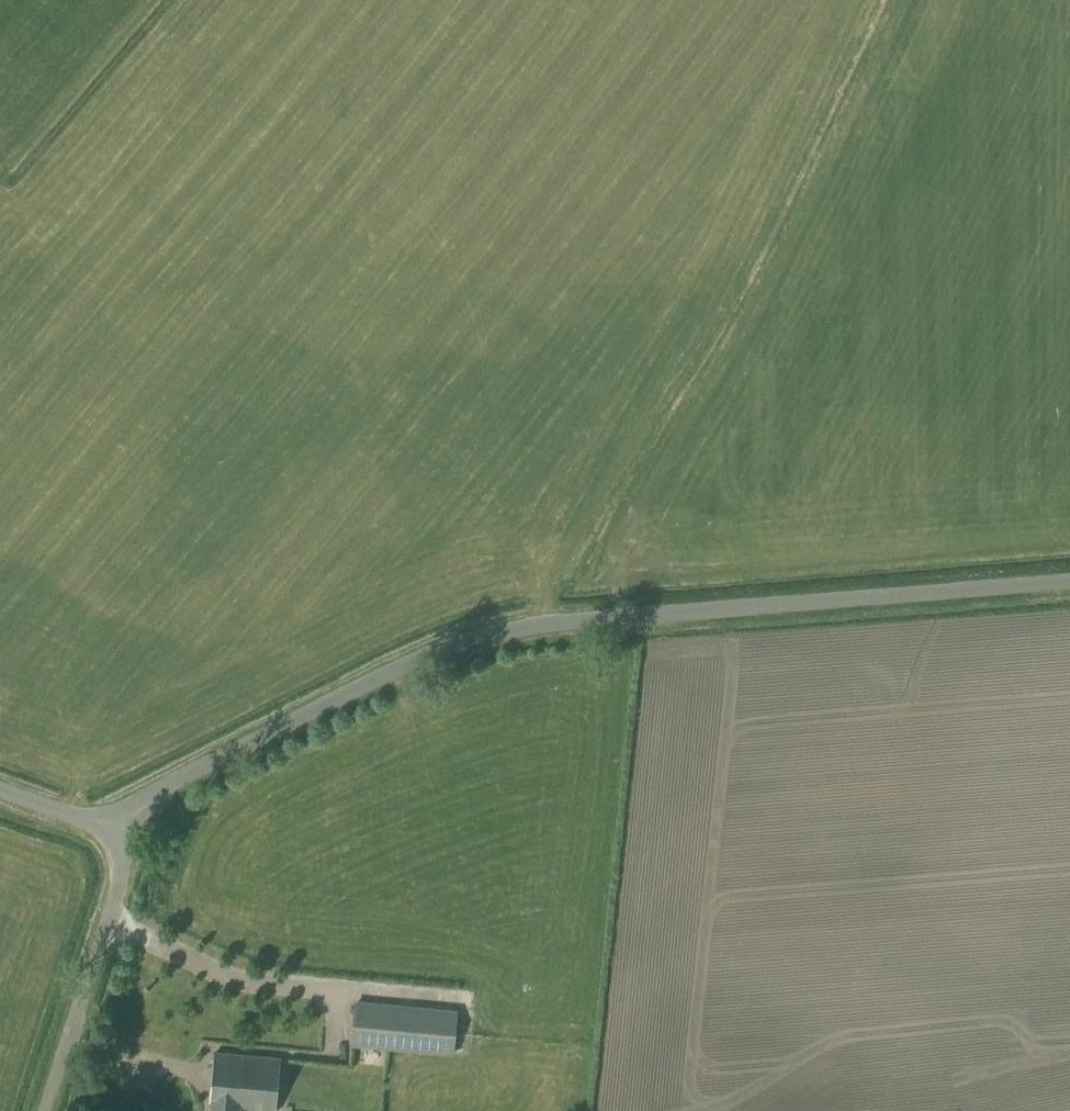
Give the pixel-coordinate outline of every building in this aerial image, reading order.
[(358,1002),(353,1046),(454,1056),(458,1011),(358,1002)] [(240,1109),(266,1110),(274,1110),(279,1059),(215,1053),(210,1101),(209,1110),(239,1110),(240,1109)]
